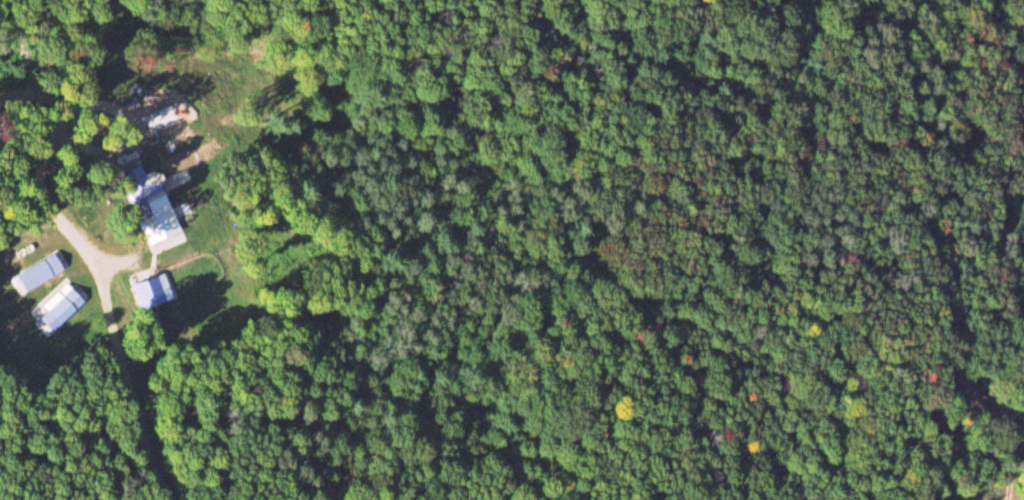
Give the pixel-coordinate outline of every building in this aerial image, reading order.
[(120,172),(153,249),(167,243),(164,236),(156,240),(153,233),(173,224),(150,172),(146,174),(141,163),(120,172)] [(142,308),(166,298),(155,275),(132,286),(142,308)] [(75,308),(63,296),(48,310),(61,323),(75,308)]
